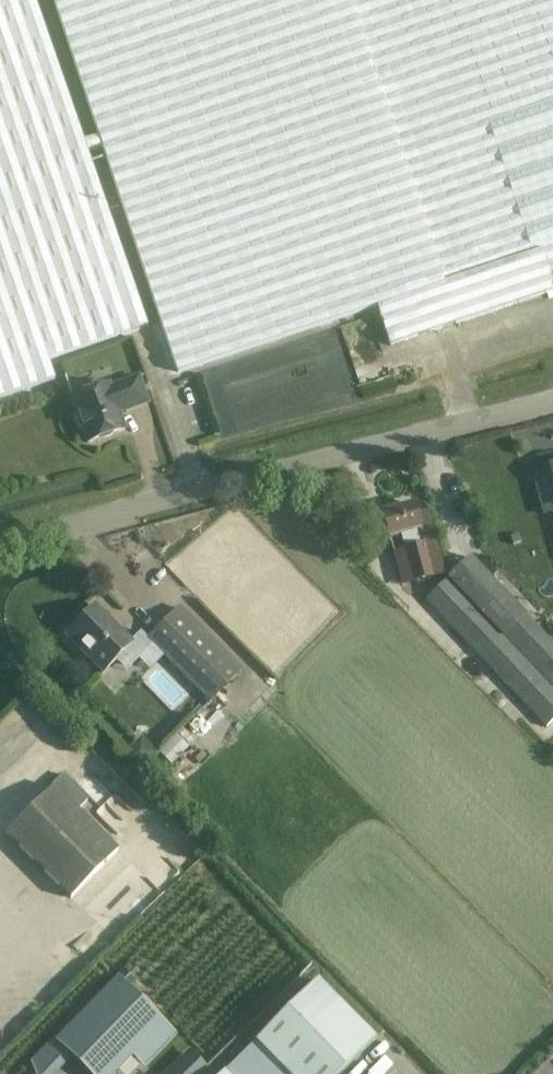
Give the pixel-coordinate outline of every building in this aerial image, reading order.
[(55,379),(49,361),(148,326),(35,0),(0,0),(0,399),(55,379)] [(178,373),(377,306),(390,346),(552,292),(552,284),(551,277),(552,276),(552,0),(53,0),(178,373)] [(84,429),(88,443),(125,431),(119,413),(148,403),(139,378),(110,388),(109,385),(73,398),(77,411),(73,417),(77,428),(84,429)] [(418,514),(415,505),(399,510),(398,507),(388,509),(389,513),(385,514),(391,539),(401,536),(413,583),(443,575),(426,512),(418,514)] [(552,721),(552,645),(471,558),(426,601),(546,728),(552,721)] [(153,646),(210,704),(243,670),(180,607),(148,639),(141,631),(131,642),(96,607),(66,636),(103,673),(117,659),(127,671),(153,646)] [(78,809),(88,799),(64,776),(6,834),(71,899),(119,851),(78,809)] [(118,977),(55,1041),(88,1073),(117,1073),(166,1024),(118,977)] [(376,1041),(317,983),(255,1045),(284,1073),(343,1073),(376,1041)] [(164,1073),(204,1073),(209,1069),(189,1049),(164,1073)]
